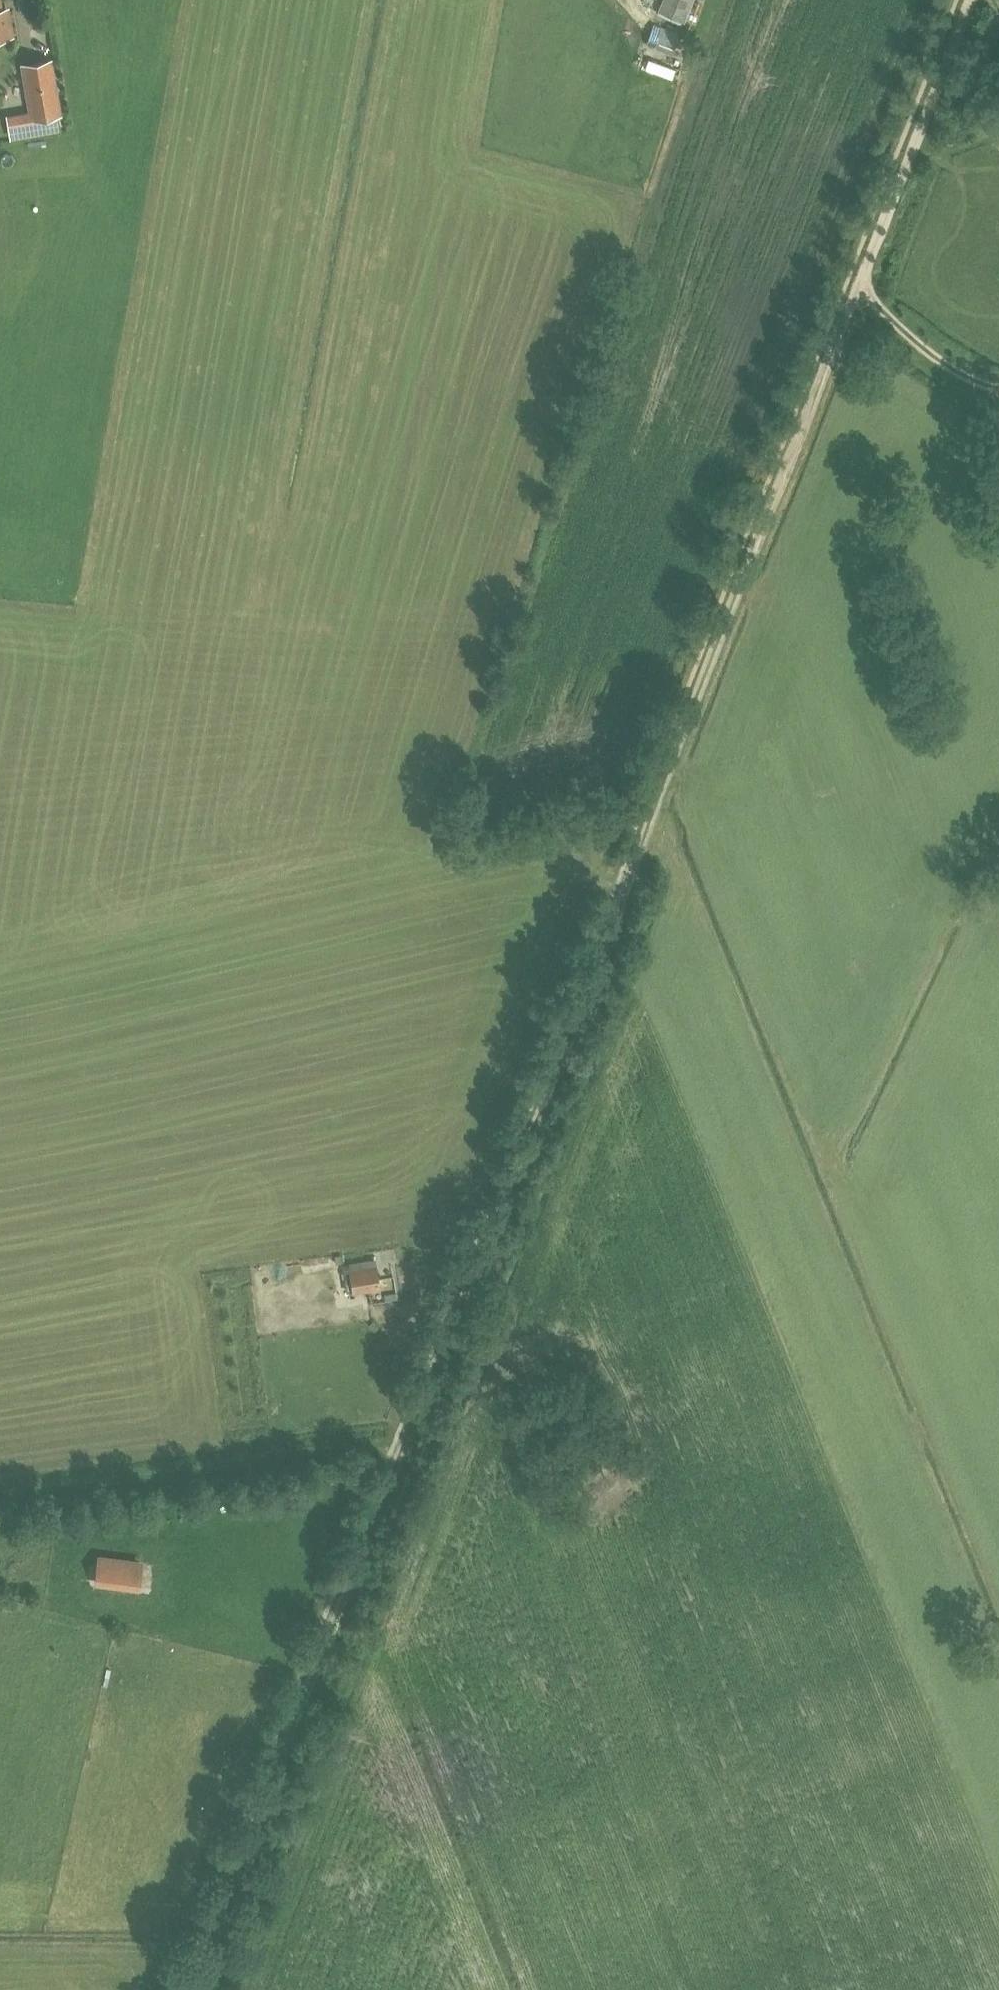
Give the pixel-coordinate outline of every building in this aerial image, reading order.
[(693,0),(661,0),(657,10),(684,21),(693,0)] [(10,36),(6,10),(0,11),(0,38),(10,36)] [(671,54),(679,32),(653,23),(645,44),(671,54)] [(59,115),(50,61),(22,66),(31,120),(59,115)] [(352,1293),(380,1289),(377,1265),(348,1270),(352,1293)] [(139,1590),(143,1560),(97,1554),(93,1584),(139,1590)]
